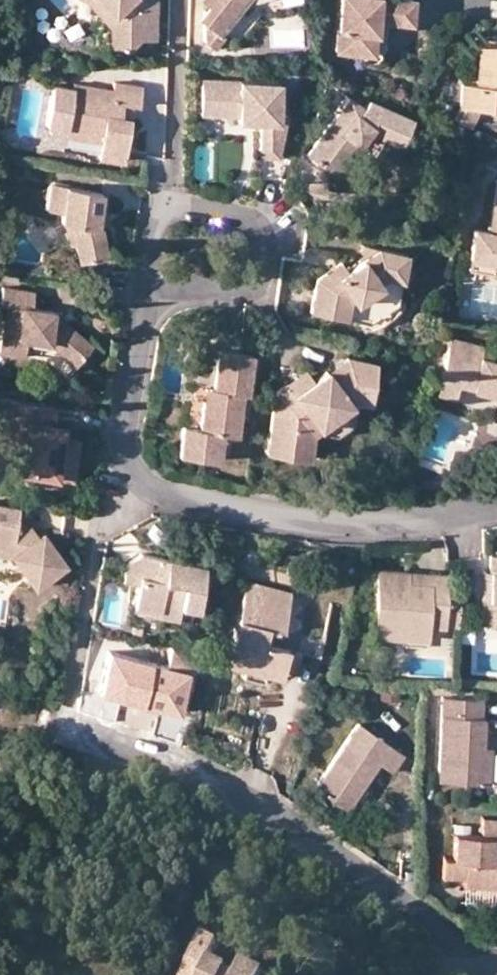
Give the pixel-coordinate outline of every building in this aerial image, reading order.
[(104,21),(106,7),(99,0),(85,0),(104,21)] [(106,7),(104,21),(113,31),(113,52),(128,52),(140,41),(157,42),(157,0),(99,0),(106,7)] [(252,0),(207,0),(206,26),(223,35),(252,0)] [(334,52),(363,54),(365,31),(373,32),(373,19),(384,20),(408,21),(409,0),(338,0),(334,52)] [(380,55),(384,20),(373,19),(373,32),(365,31),(363,54),(380,55)] [(223,35),(206,26),(205,42),(217,47),(224,36),(223,35)] [(480,41),(477,87),(461,86),(460,110),(478,111),(496,112),(496,42),(480,41)] [(201,80),(200,106),(253,107),(253,121),(258,121),(258,155),(276,155),(285,113),(277,113),(278,82),(201,80)] [(98,133),(96,142),(95,157),(119,161),(127,117),(118,116),(120,103),(129,106),(136,106),(139,87),(110,82),(108,89),(70,84),(69,89),(64,127),(98,133)] [(69,89),(50,86),(44,124),(64,127),(69,89)] [(348,99),(305,155),(331,175),(345,157),(341,151),(351,141),(354,144),(366,131),(399,145),(410,119),(368,99),(361,107),(348,99)] [(127,117),(129,106),(120,103),(118,116),(127,117)] [(238,120),(253,121),(253,107),(200,106),(200,115),(238,116),(238,120)] [(471,128),(478,111),(460,110),(455,121),(471,128)] [(62,136),(96,142),(98,133),(64,127),(62,136)] [(46,210),(59,213),(65,187),(52,185),(46,210)] [(93,229),(97,215),(100,193),(65,187),(59,213),(58,222),(62,223),(69,222),(74,246),(77,263),(104,259),(99,230),(99,229),(93,229)] [(492,233),(476,229),(471,258),(496,263),(496,209),(492,233)] [(102,216),(97,215),(93,229),(99,229),(102,216)] [(68,247),(74,246),(69,222),(62,223),(68,247)] [(328,282),(322,275),(313,280),(308,312),(341,319),(344,302),(349,299),(352,302),(378,284),(376,280),(382,275),(399,279),(404,255),(361,247),(356,264),(342,272),(328,282)] [(338,265),(322,275),(328,282),(342,272),(338,265)] [(394,305),(399,279),(382,275),(376,280),(378,284),(352,302),(349,299),(344,302),(341,319),(364,324),(394,305)] [(48,313),(27,309),(30,294),(0,290),(0,306),(2,307),(0,323),(15,326),(13,339),(21,340),(45,345),(72,366),(88,345),(58,321),(48,320),(48,313)] [(59,315),(48,313),(48,320),(58,321),(59,315)] [(21,340),(13,339),(15,326),(0,323),(0,354),(19,358),(21,340)] [(455,386),(496,398),(496,356),(480,351),(481,347),(450,339),(438,381),(455,386)] [(208,388),(198,429),(220,433),(227,435),(231,435),(239,395),(245,396),(251,356),(217,350),(210,388),(208,388)] [(285,444),(307,448),(309,434),(315,430),(319,435),(331,437),(350,423),(352,411),(350,407),(359,402),(366,403),(374,362),(345,356),(343,357),(341,372),(327,379),(322,371),(308,380),(289,393),(282,385),(271,392),(264,443),(266,448),(280,450),(285,444)] [(343,357),(322,371),(327,379),(341,372),(343,357)] [(300,372),(282,385),(289,393),(308,380),(300,372)] [(451,399),(455,386),(438,381),(434,395),(451,399)] [(192,427),(198,429),(208,388),(200,386),(192,427)] [(0,399),(0,424),(16,444),(12,469),(71,480),(78,441),(60,437),(61,428),(51,426),(53,407),(0,399)] [(220,433),(198,429),(192,427),(181,425),(175,455),(214,463),(216,452),(220,433)] [(227,435),(220,433),(216,452),(223,453),(227,435)] [(304,461),(307,448),(285,444),(280,450),(266,448),(264,443),(263,454),(304,461)] [(22,524),(17,524),(18,507),(0,505),(0,555),(14,557),(34,587),(65,565),(42,534),(39,536),(34,539),(31,536),(22,535),(22,524)] [(30,526),(22,524),(22,535),(31,536),(34,539),(39,536),(30,526)] [(121,558),(138,545),(126,529),(108,542),(121,558)] [(160,604),(179,607),(195,611),(203,566),(140,555),(124,566),(121,581),(136,584),(133,607),(158,612),(160,604)] [(481,600),(480,625),(496,626),(496,557),(491,556),(491,571),(490,600),(481,600)] [(374,629),(427,631),(427,627),(444,628),(447,576),(428,574),(428,585),(410,582),(410,573),(377,571),(374,629)] [(428,574),(410,573),(410,582),(428,585),(428,574)] [(244,669),(267,675),(289,681),(296,653),(318,659),(324,641),(282,631),(289,594),(246,583),(227,665),(244,669)] [(461,629),(463,592),(446,591),(444,628),(461,629)] [(176,621),(179,607),(160,604),(158,612),(133,607),(132,614),(176,621)] [(426,639),(427,631),(374,629),(374,636),(426,639)] [(185,672),(108,653),(97,693),(174,713),(185,672)] [(264,686),(267,675),(244,669),(242,680),(264,686)] [(484,748),(485,735),(485,720),(483,720),(483,702),(444,699),(440,781),(488,784),(490,748),(484,748)] [(401,755),(354,724),(311,788),(343,810),(375,763),(389,773),(401,755)] [(496,839),(496,821),(483,821),(482,835),(456,833),(455,859),(444,859),(444,878),(468,880),(467,887),(496,889),(496,861),(495,861),(496,839)] [(224,974),(226,970),(206,960),(203,967),(189,960),(181,974),(227,974),(224,974)] [(262,973),(240,962),(233,974),(261,974),(262,973)]
